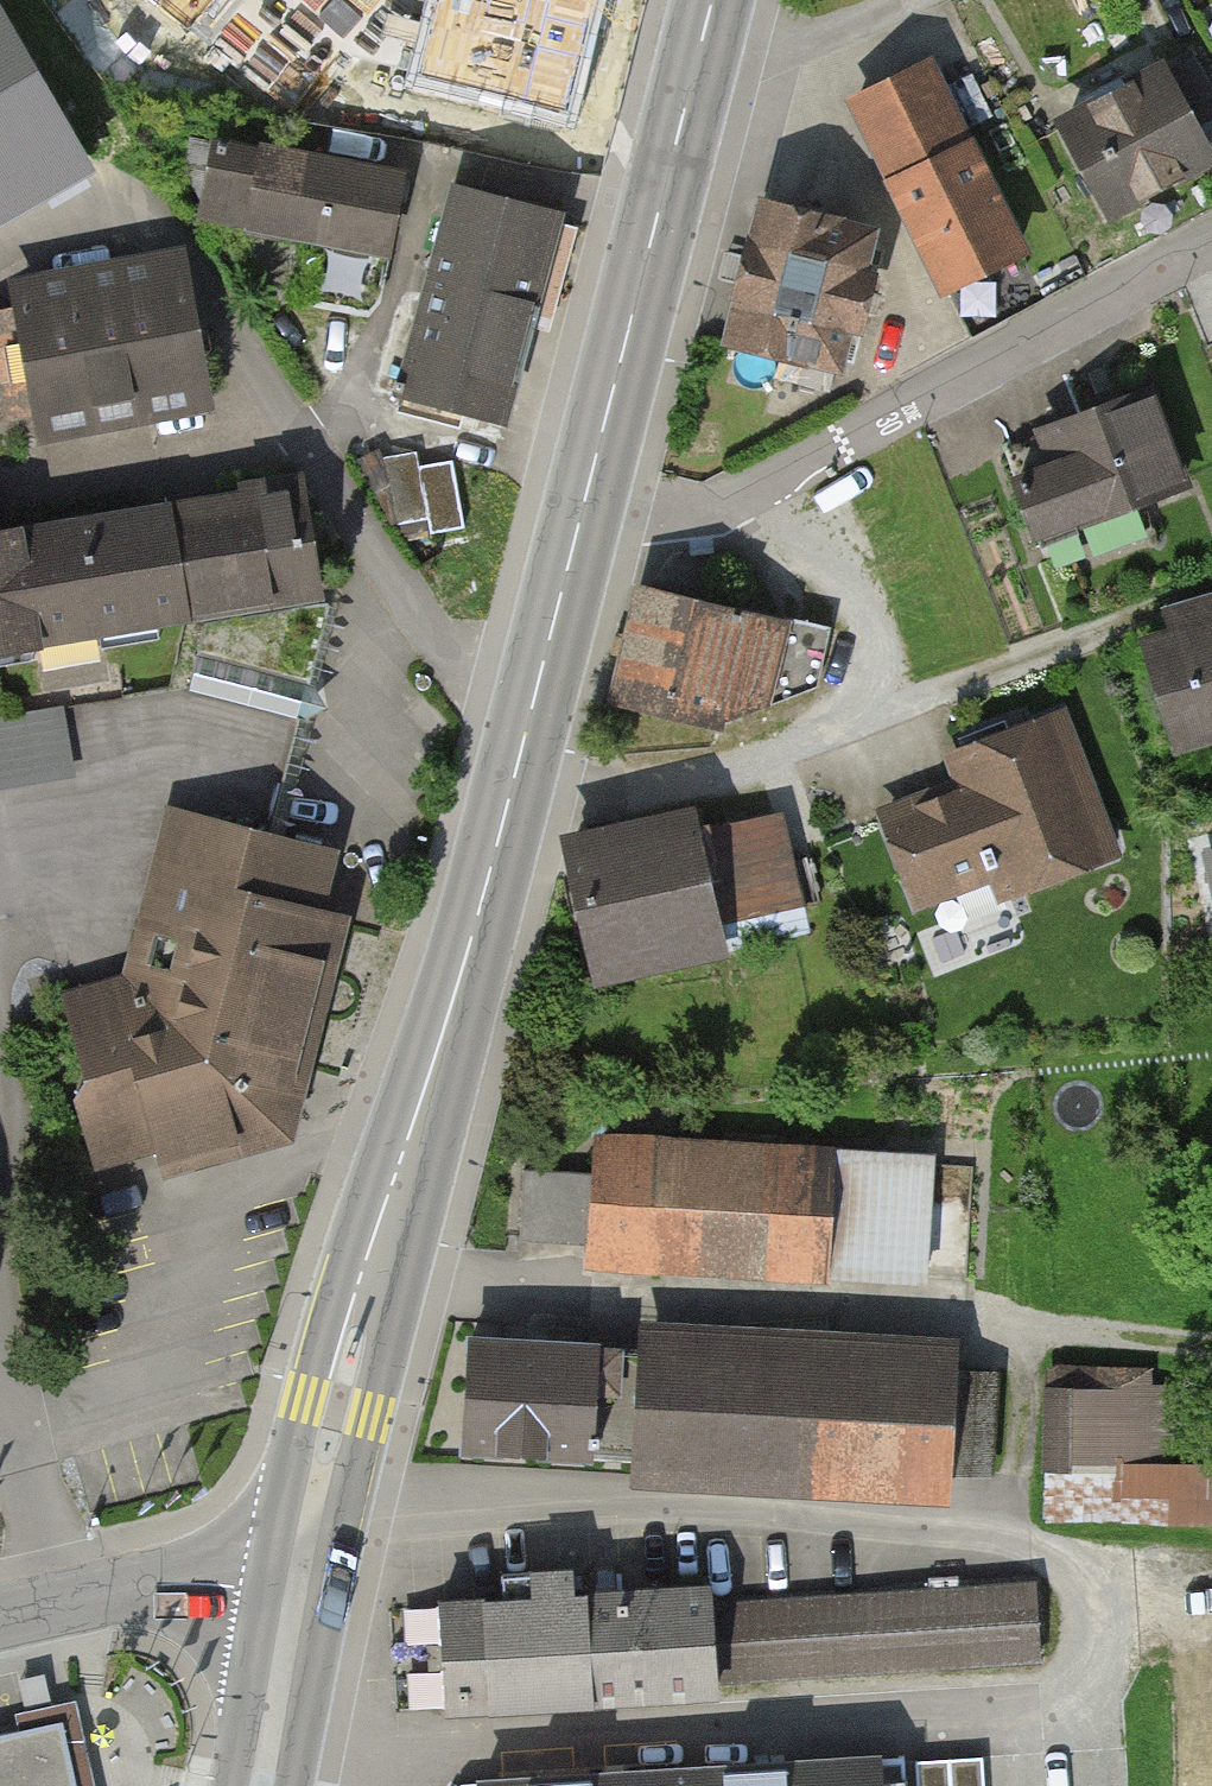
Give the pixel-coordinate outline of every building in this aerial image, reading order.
[(192,25),(212,0),(161,0),(192,25)] [(414,79),(571,116),(599,0),(433,0),(414,79)] [(87,175),(0,22),(0,224),(87,175)] [(844,83),(941,286),(1029,244),(933,42),(844,83)] [(1113,209),(1211,153),(1211,108),(1175,44),(1057,112),(1113,209)] [(185,172),(214,216),(311,235),(300,302),(370,313),(382,301),(405,178),(192,138),(185,172)] [(750,175),(710,320),(845,357),(885,213),(750,175)] [(561,212),(459,185),(402,393),(504,420),(561,212)] [(0,309),(0,417),(199,381),(180,277),(0,309)] [(979,476),(1006,544),(1194,469),(1154,372),(1050,413),(1062,442),(979,476)] [(419,449),(383,455),(396,523),(429,516),(432,532),(467,525),(453,457),(421,463),(419,449)] [(300,474),(0,525),(0,643),(319,589),(300,474)] [(829,696),(837,631),(633,590),(607,708),(729,731),(829,696)] [(1159,761),(1211,746),(1211,596),(1148,614),(1155,641),(1129,649),(1159,761)] [(331,601),(205,622),(187,691),(201,694),(300,720),(331,601)] [(300,720),(201,694),(172,810),(216,820),(180,970),(135,961),(131,982),(96,989),(102,1011),(74,1019),(89,1074),(78,1095),(97,1156),(155,1142),(164,1165),(272,1134),(282,1128),(338,916),(314,908),(327,848),(271,834),(300,720)] [(81,768),(74,702),(0,710),(0,777),(81,768)] [(1125,867),(1064,710),(952,753),(969,797),(875,833),(906,914),(974,888),(986,920),(1125,867)] [(565,863),(592,981),(812,932),(786,814),(565,863)] [(589,1144),(582,1278),(923,1295),(929,1161),(589,1144)] [(461,1331),(457,1437),(583,1442),(585,1386),(629,1387),(625,1489),(961,1501),(967,1349),(461,1331)] [(1041,1396),(1039,1532),(1211,1534),(1211,1467),(1159,1466),(1160,1397),(1041,1396)] [(402,1626),(405,1710),(1036,1688),(1032,1593),(552,1610),(551,1584),(486,1586),(487,1623),(402,1626)] [(58,1722),(0,1735),(0,1785),(71,1785),(58,1722)] [(1018,1754),(614,1785),(1020,1785),(1018,1754)]
